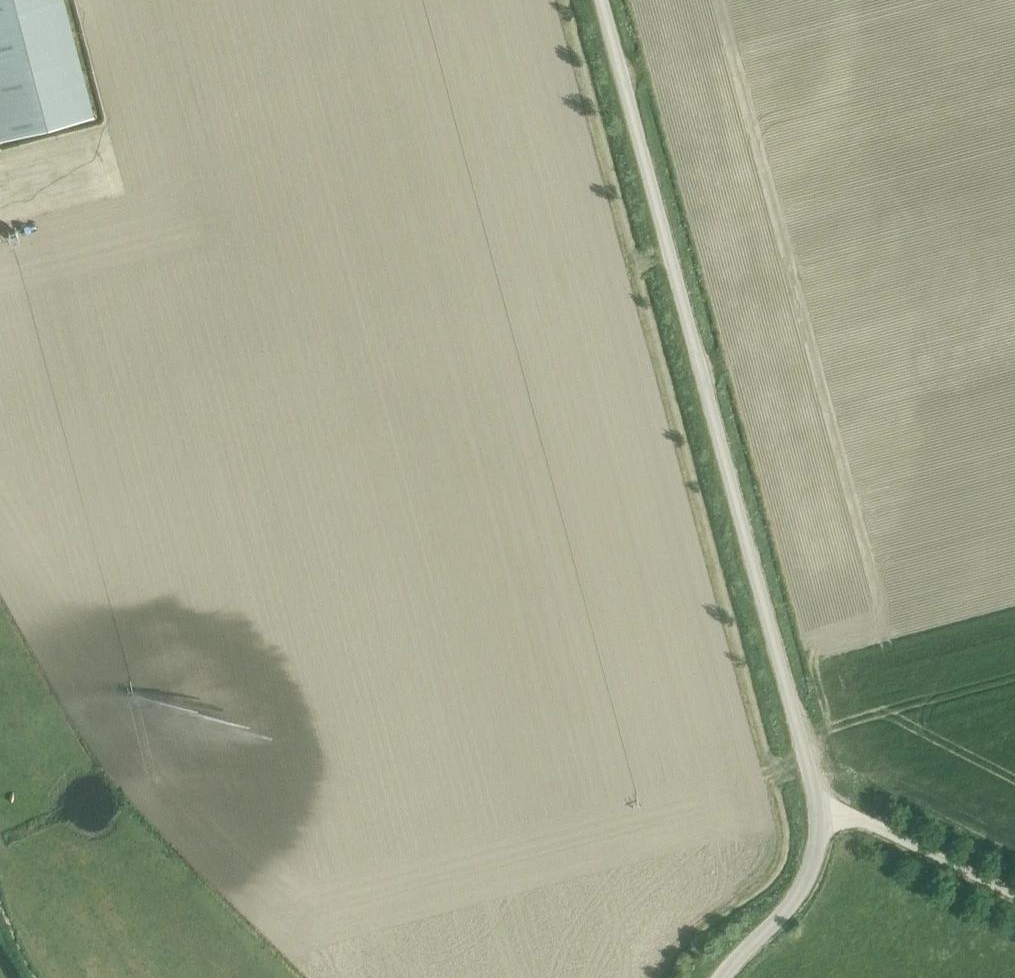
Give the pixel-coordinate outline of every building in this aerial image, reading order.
[(61,0),(0,0),(0,139),(91,114),(61,0)]
